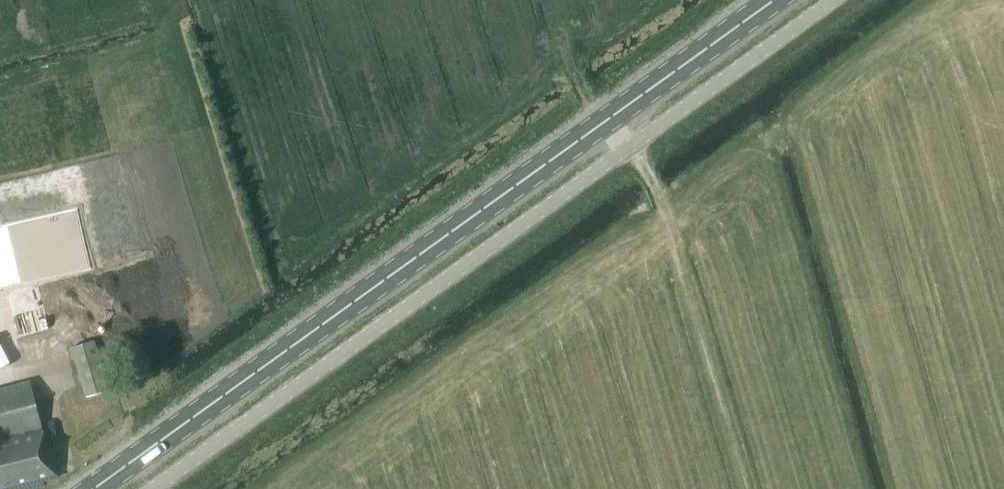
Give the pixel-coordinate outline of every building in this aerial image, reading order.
[(71,347),(86,396),(110,389),(95,340),(71,347)] [(56,478),(47,443),(44,444),(28,384),(0,391),(0,488),(14,488),(56,478)]
